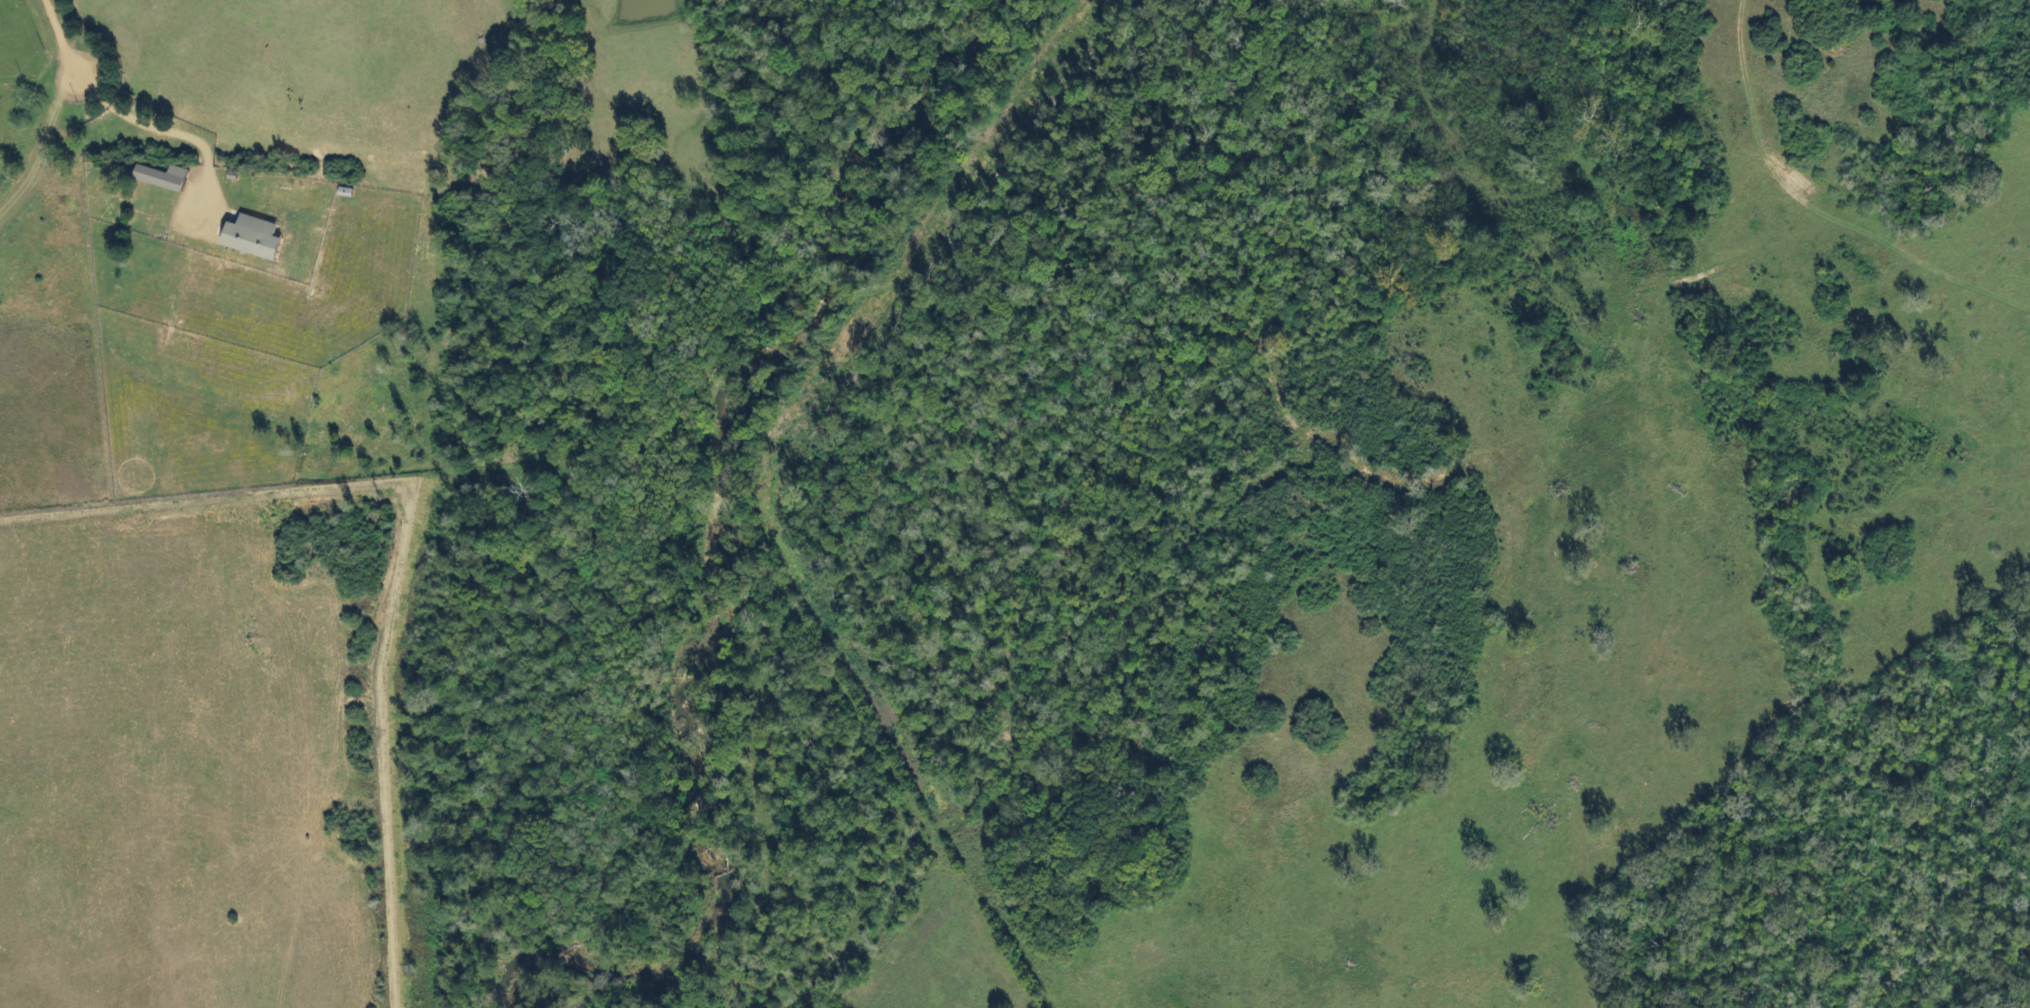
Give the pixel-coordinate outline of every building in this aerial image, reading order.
[(142,180),(189,193),(195,171),(177,166),(175,174),(146,165),(142,180)] [(285,226),(248,214),(245,225),(237,222),(230,246),(285,263),(292,239),(282,236),(285,226)]
